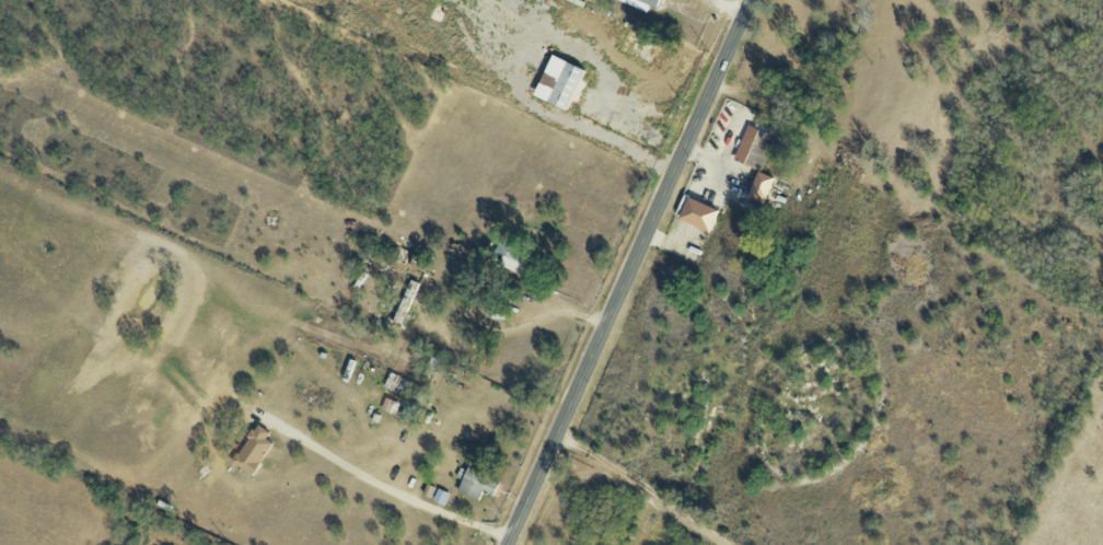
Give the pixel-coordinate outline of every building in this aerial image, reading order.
[(654,9),(658,0),(634,0),(654,9)] [(531,95),(564,111),(583,71),(550,55),(531,95)] [(733,160),(757,171),(772,135),(747,125),(733,160)] [(747,198),(765,204),(773,177),(755,172),(747,198)] [(719,211),(686,197),(677,220),(709,233),(719,211)] [(418,283),(408,280),(393,322),(403,326),(418,283)] [(400,404),(385,398),(380,410),(395,415),(400,404)] [(231,463),(250,476),(272,444),(265,439),(269,433),(256,425),(231,463)] [(491,468),(470,459),(456,493),(477,502),(482,491),(492,495),(497,483),(486,479),(491,468)] [(432,500),(443,506),(449,494),(437,489),(432,500)]
